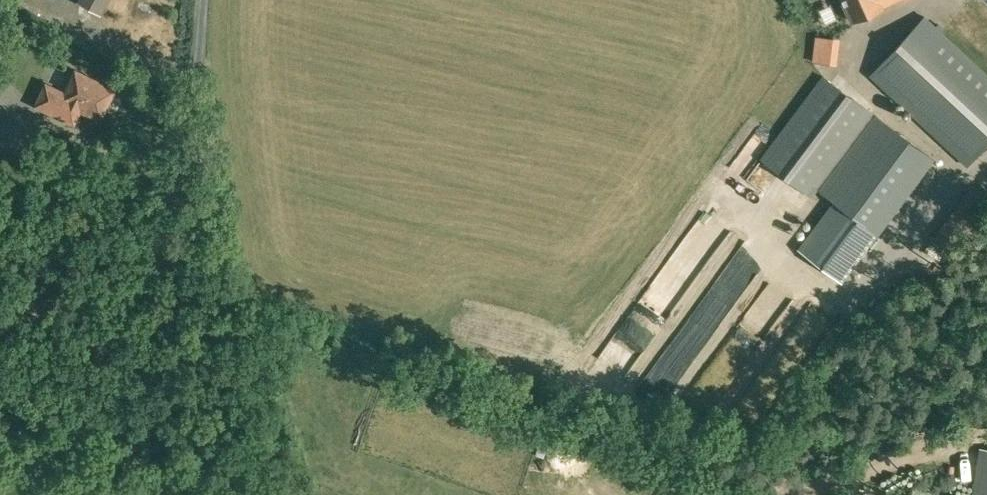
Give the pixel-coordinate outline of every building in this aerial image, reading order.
[(853,22),(898,0),(843,0),(853,22)] [(986,144),(986,74),(924,16),(870,75),(967,165),(986,144)] [(47,86),(46,86),(37,104),(73,122),(79,109),(100,118),(114,90),(75,71),(63,97),(45,89),(47,86)] [(792,183),(854,100),(822,75),(759,160),(792,183)] [(832,274),(868,228),(877,235),(934,159),(873,114),(817,191),(832,202),(797,250),(832,274)] [(754,158),(774,130),(765,123),(744,151),(754,158)] [(969,189),(931,242),(951,256),(986,207),(986,198),(971,187),(969,189)] [(982,453),(976,494),(986,494),(986,454),(982,453)]
